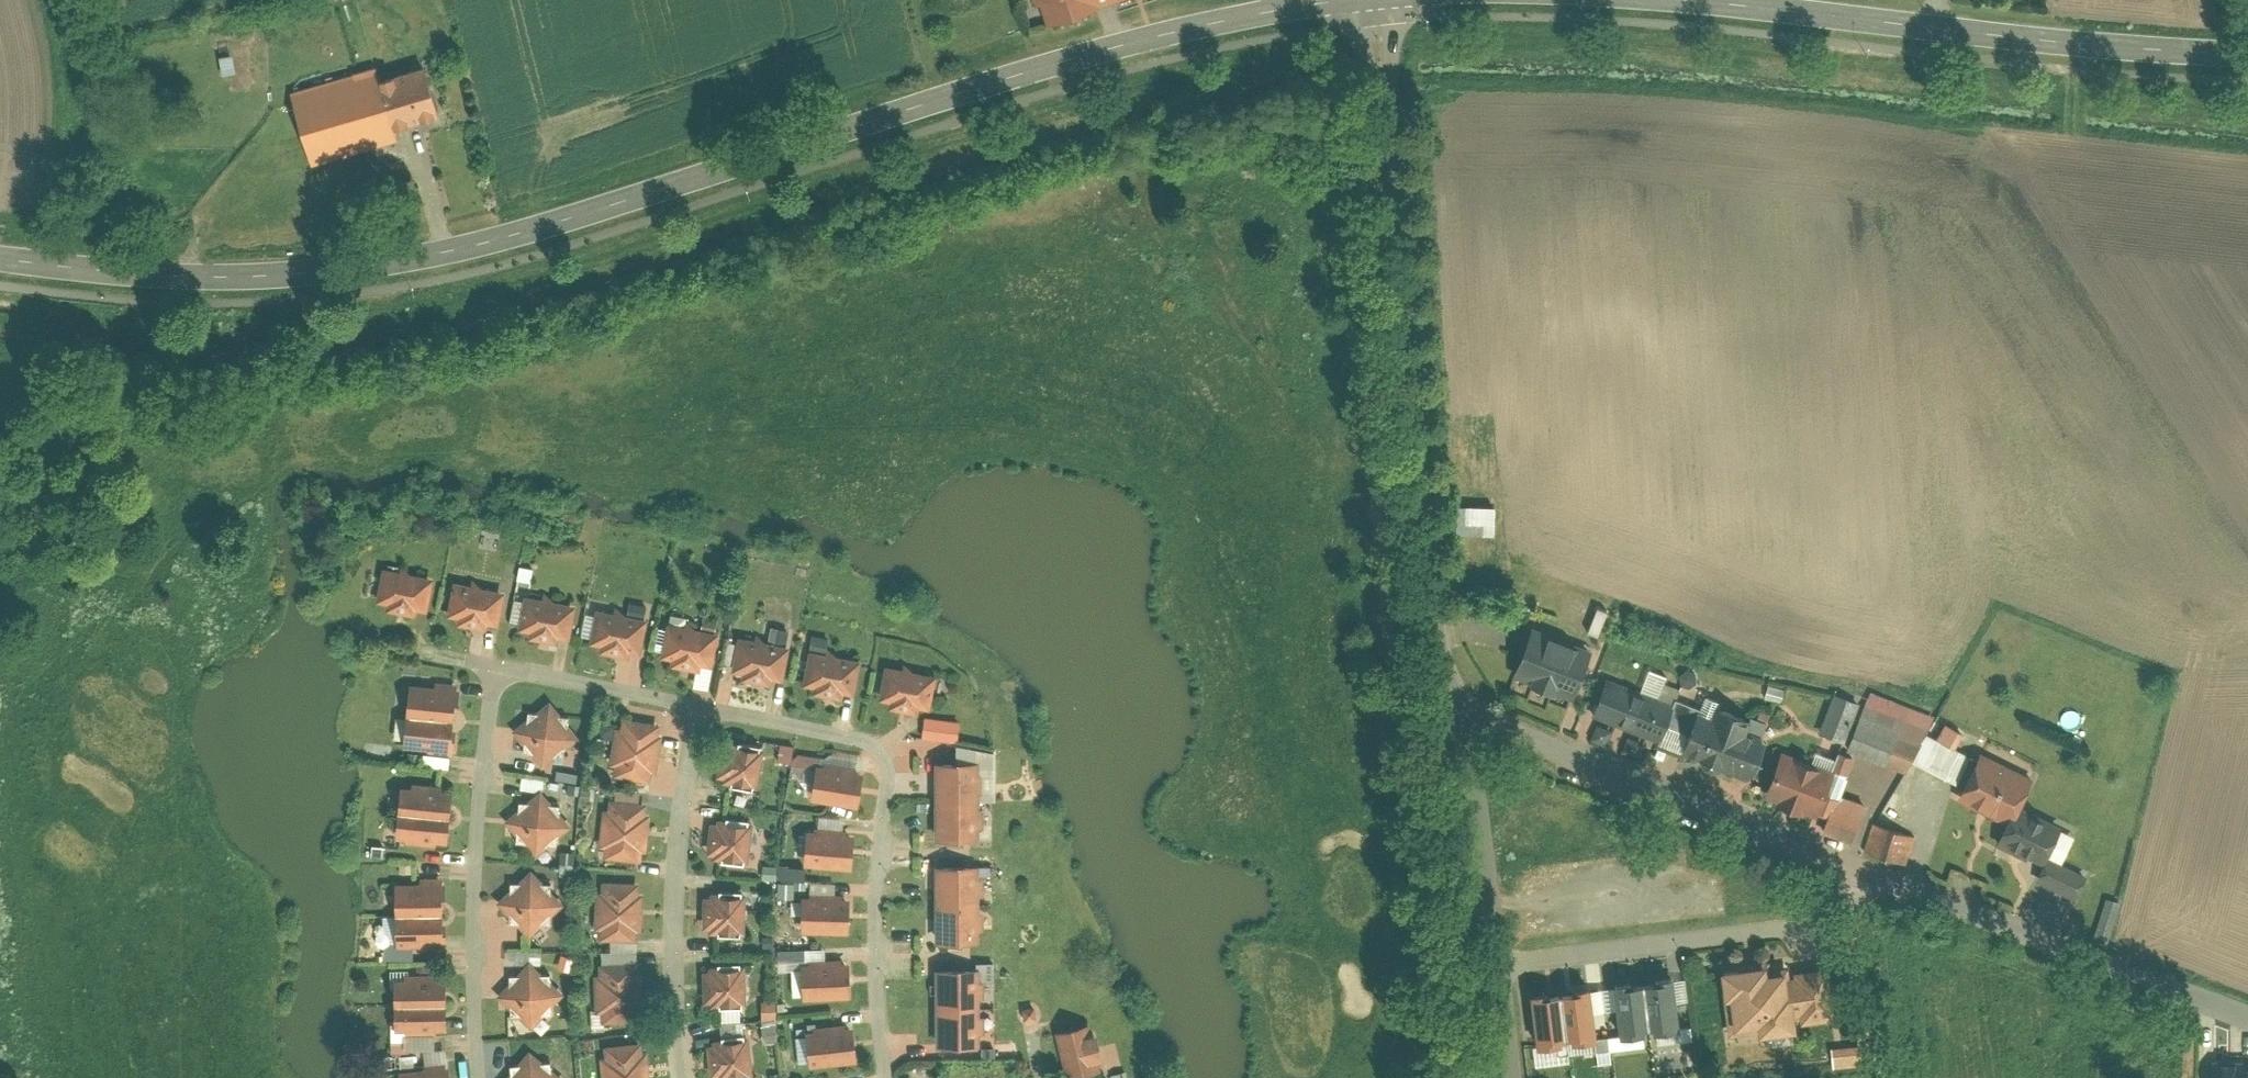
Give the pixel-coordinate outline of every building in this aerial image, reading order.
[(1048,22),(1111,0),(1040,0),(1048,22)] [(340,5),(291,19),(301,53),(325,46),(331,67),(272,84),(293,156),(374,132),(370,117),(418,104),(406,61),(360,74),(340,5)] [(1504,505),(1466,503),(1465,532),(1503,533),(1504,505)] [(375,600),(390,603),(388,614),(410,618),(412,607),(427,610),(433,575),(382,566),(375,600)] [(449,614),(464,617),(461,628),(484,633),(486,621),(501,624),(507,589),(455,580),(449,614)] [(522,627),(537,630),(535,642),(557,646),(560,634),(574,637),(581,602),(529,593),(522,627)] [(591,639),(606,642),(604,653),(626,658),(628,646),(643,649),(649,614),(597,605),(591,639)] [(1605,606),(1597,631),(1612,636),(1621,612),(1605,606)] [(666,651),(681,653),(679,665),(701,669),(703,658),(718,660),(724,626),(673,616),(666,651)] [(1532,626),(1515,673),(1572,694),(1590,648),(1532,626)] [(733,669),(748,672),(746,683),(768,687),(771,676),(785,678),(792,644),(740,634),(733,669)] [(806,680),(821,682),(818,694),(841,698),(843,687),(858,689),(864,655),(812,645),(806,680)] [(879,698),(893,701),(891,713),(914,717),(916,705),(931,708),(937,674),(885,664),(879,698)] [(1672,701),(1611,678),(1597,715),(1658,738),(1672,701)] [(454,684),(408,680),(405,713),(451,717),(454,684)] [(1945,718),(1872,691),(1850,748),(1914,772),(1917,762),(1959,778),(1969,751),(1959,747),(1981,704),(1959,693),(1945,718)] [(1859,701),(1834,692),(1820,731),(1844,740),(1859,701)] [(551,701),(518,729),(545,761),(578,734),(551,701)] [(1672,701),(1658,738),(1753,773),(1770,727),(1714,706),(1710,715),(1672,701)] [(451,717),(405,713),(402,741),(450,745),(452,717),(451,717)] [(929,738),(966,740),(967,718),(930,716),(929,738)] [(661,727),(623,720),(615,771),(652,777),(661,727)] [(758,786),(763,749),(733,744),(731,754),(721,752),(718,772),(728,774),(727,782),(758,786)] [(1832,770),(1780,750),(1764,794),(1816,813),(1826,787),(1832,770)] [(1856,756),(1839,750),(1833,767),(1849,773),(1856,756)] [(2029,775),(1977,751),(1956,796),(2009,820),(2017,802),(2029,775)] [(980,766),(938,764),(934,839),(976,841),(980,766)] [(819,766),(816,796),(858,799),(861,770),(819,766)] [(450,791),(398,786),(396,812),(446,816),(448,816),(450,791)] [(1809,831),(1847,846),(1864,802),(1826,787),(1816,813),(1809,831)] [(539,793),(507,822),(534,850),(566,821),(539,793)] [(648,806),(609,800),(602,852),(640,857),(648,806)] [(2000,840),(2043,859),(2045,854),(2060,822),(2017,802),(2009,820),(2000,840)] [(446,816),(396,812),(394,838),(443,842),(446,816)] [(748,861),(754,824),(723,820),(722,829),(711,827),(709,848),(719,849),(718,857),(748,861)] [(1915,838),(1878,824),(1868,849),(1906,863),(1915,838)] [(810,828),(807,864),(850,868),(854,832),(810,828)] [(2034,878),(2077,897),(2088,873),(2045,854),(2043,859),(2034,878)] [(982,867),(938,866),(937,941),(981,942),(982,867)] [(531,870),(500,900),(531,932),(562,902),(531,870)] [(441,881),(397,882),(398,913),(442,912),(441,881)] [(641,884),(603,882),(600,937),(638,938),(641,884)] [(742,931),(745,893),(714,891),(713,900),(703,899),(701,919),(712,920),(711,928),(742,931)] [(803,897),(804,932),(849,931),(849,896),(803,897)] [(442,912),(398,913),(398,945),(443,944),(442,912)] [(803,959),(804,996),(850,995),(849,958),(803,959)] [(530,961),(500,994),(532,1023),(562,991),(530,961)] [(637,961),(599,963),(601,1016),(639,1014),(637,961)] [(745,1001),(744,963),(713,965),(713,974),(703,975),(704,995),(714,995),(714,1003),(745,1001)] [(1763,965),(1720,969),(1727,1031),(1757,1028),(1758,1036),(1790,1032),(1788,1021),(1783,974),(1783,967),(1764,969),(1763,965)] [(984,969),(935,968),(934,1042),(983,1043),(984,969)] [(1783,974),(1788,1021),(1838,1016),(1833,969),(1783,974)] [(443,973),(394,976),(395,1003),(444,1001),(443,973)] [(1668,976),(1639,980),(1646,1031),(1675,1028),(1668,976)] [(1639,980),(1611,983),(1618,1035),(1646,1031),(1639,980)] [(1587,987),(1558,991),(1565,1043),(1593,1039),(1587,987)] [(1558,991),(1530,995),(1537,1046),(1565,1043),(1558,991)] [(444,1001),(395,1003),(397,1029),(446,1027),(444,1001)] [(767,1007),(767,1041),(782,1041),(781,1007),(767,1007)] [(1085,1023),(1057,1031),(1070,1075),(1097,1067),(1085,1023)] [(806,1030),(811,1065),(858,1059),(853,1024),(806,1030)] [(754,1071),(750,1033),(719,1036),(720,1046),(710,1047),(712,1067),(722,1066),(723,1074),(754,1071)] [(605,1045),(607,1077),(647,1077),(644,1043),(605,1045)] [(1856,1046),(1832,1048),(1834,1068),(1858,1065),(1856,1046)] [(505,1077),(561,1077),(530,1050),(505,1077)] [(2219,1058),(2218,1077),(2247,1077),(2247,1059),(2219,1058)] [(401,1074),(401,1077),(446,1077),(444,1068),(401,1074)]
